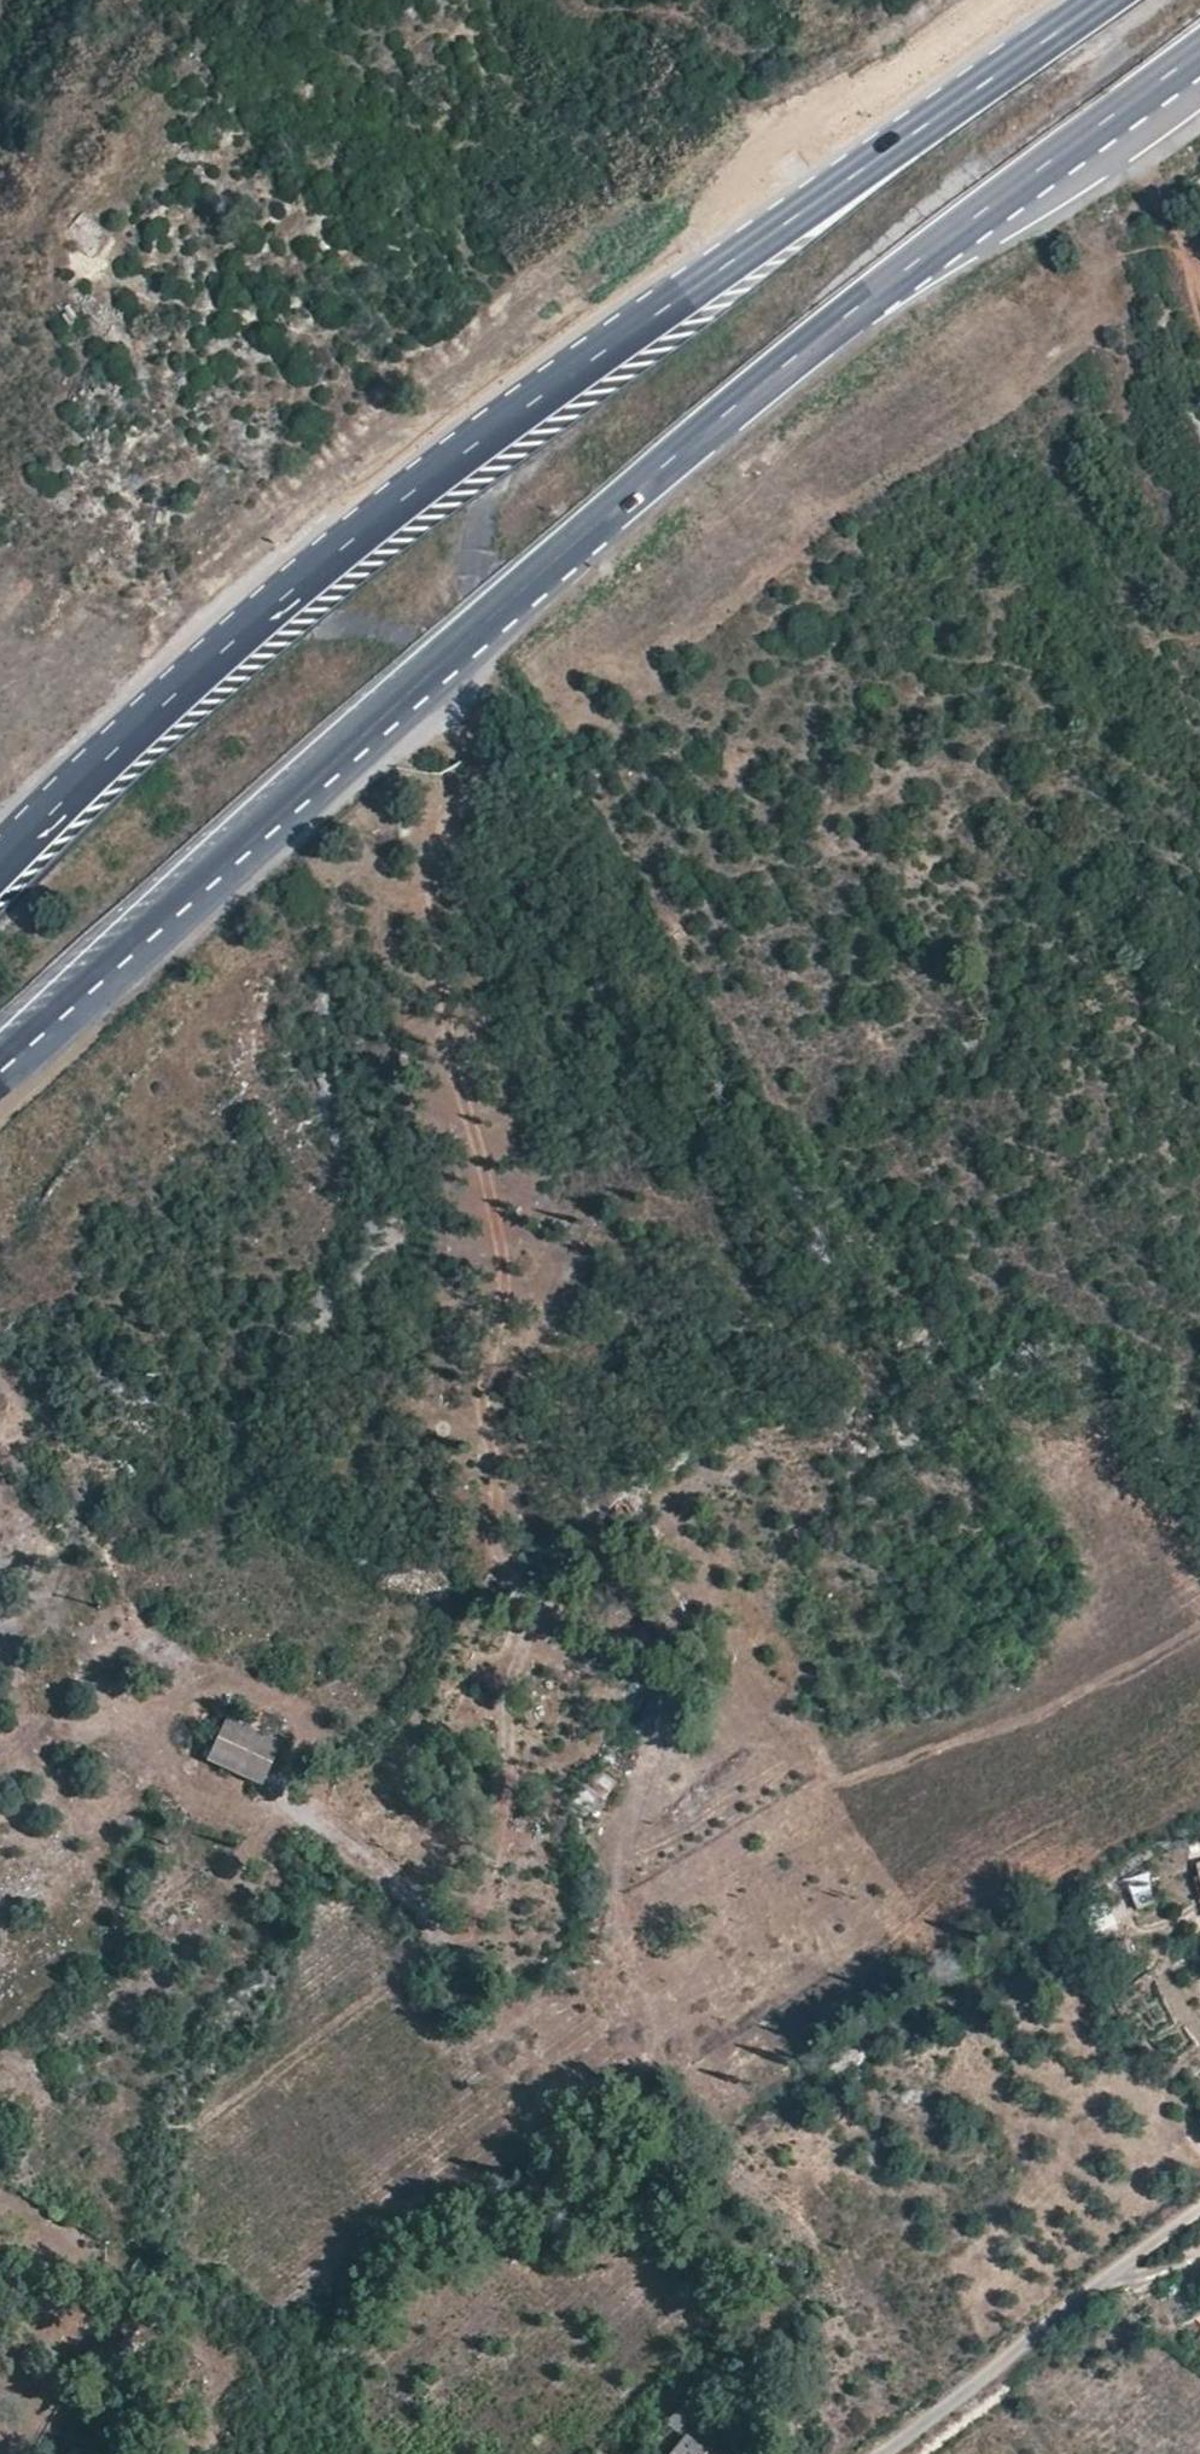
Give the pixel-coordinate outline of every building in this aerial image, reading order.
[(281,1743),(228,1718),(207,1759),(262,1784),(281,1743)] [(603,1799),(627,1751),(614,1744),(589,1793),(603,1799)] [(1118,1922),(1103,1899),(1085,1911),(1097,1934),(1118,1922)] [(1110,1964),(1101,1949),(1091,1954),(1099,1969),(1110,1964)] [(707,2449),(686,2434),(671,2453),(703,2453),(707,2449)]
